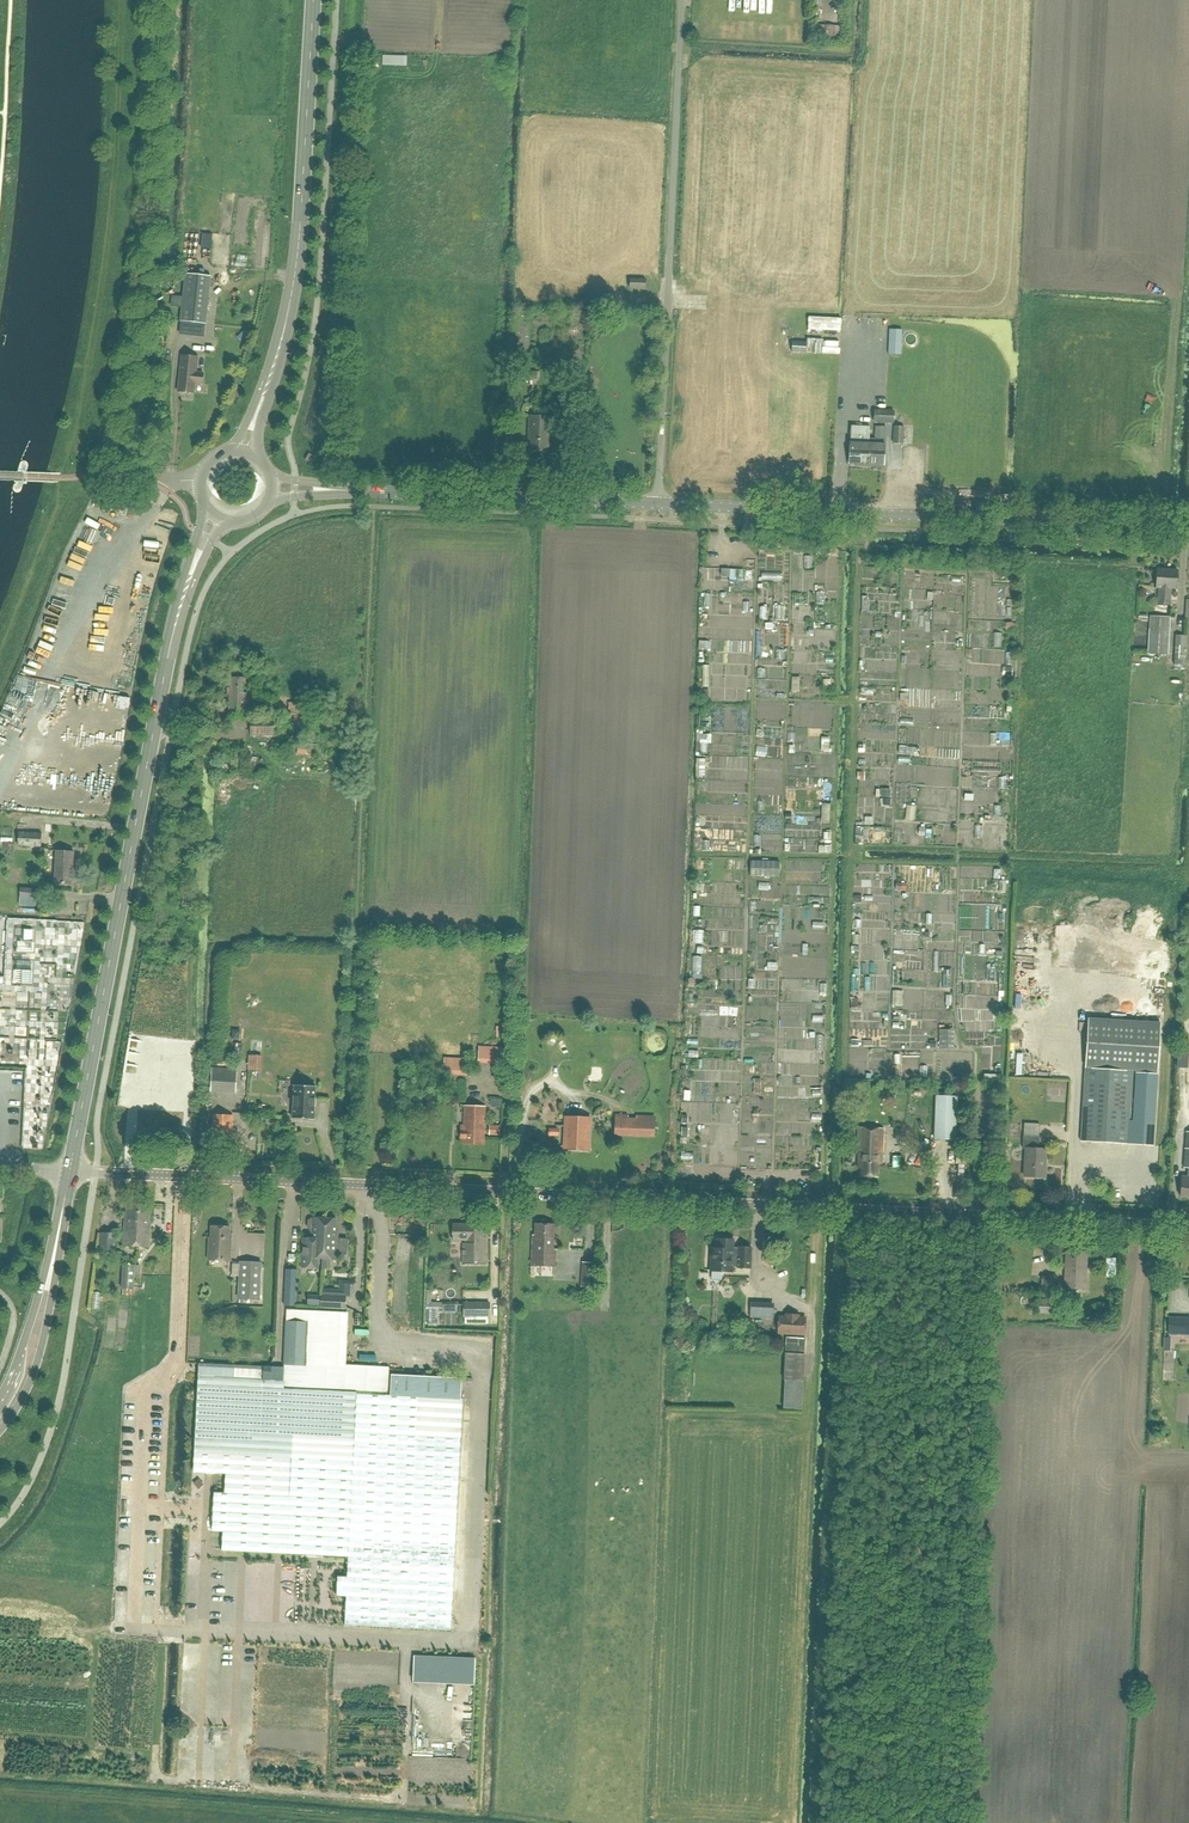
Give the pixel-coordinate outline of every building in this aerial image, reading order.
[(205,324),(211,277),(185,274),(180,322),(205,324)] [(646,280),(630,279),(630,289),(645,289),(646,280)] [(708,289),(708,279),(693,279),(693,288),(708,289)] [(889,329),(889,343),(901,344),(902,329),(889,329)] [(199,339),(198,331),(178,332),(179,341),(199,339)] [(806,353),(807,343),(792,342),(792,352),(806,353)] [(203,372),(197,371),(198,357),(182,356),(178,392),(194,393),(195,383),(202,384),(203,372)] [(557,405),(556,417),(573,418),(574,406),(557,405)] [(874,410),(873,422),(894,423),(894,411),(874,410)] [(529,416),(528,440),(532,440),(532,450),(529,450),(529,451),(548,452),(549,435),(550,435),(551,417),(529,416)] [(911,421),(911,430),(918,430),(918,434),(928,435),(928,422),(911,421)] [(848,464),(868,465),(869,439),(869,427),(850,426),(848,464)] [(892,444),(903,444),(904,427),(893,426),(892,444)] [(874,439),(869,439),(868,465),(883,466),(884,444),(879,444),(880,440),(885,440),(885,428),(875,427),(874,439)] [(309,454),(305,460),(312,464),(316,458),(309,454)] [(20,492),(26,471),(28,464),(28,461),(25,460),(23,460),(21,462),(12,490),(12,492),(13,493),(15,495),(18,494),(20,492)] [(787,549),(786,535),(771,535),(772,550),(787,549)] [(1169,575),(1157,574),(1156,588),(1159,589),(1157,606),(1170,606),(1171,589),(1177,589),(1178,570),(1169,569),(1169,575)] [(1171,617),(1150,616),(1148,652),(1169,653),(1171,617)] [(741,640),(741,628),(732,629),(733,641),(741,640)] [(1003,646),(1004,631),(996,630),(995,645),(1003,646)] [(1184,648),(1185,636),(1175,636),(1174,648),(1173,665),(1186,666),(1187,648),(1184,648)] [(725,665),(728,654),(715,651),(713,663),(725,665)] [(104,664),(99,676),(106,679),(111,667),(104,664)] [(781,679),(781,671),(768,671),(768,679),(781,679)] [(227,678),(227,695),(229,695),(229,717),(246,717),(246,693),(243,693),(243,678),(227,678)] [(926,698),(927,690),(914,689),(914,697),(926,698)] [(308,704),(289,703),(288,714),(294,715),(294,722),(301,723),(301,715),(308,715),(308,704)] [(942,711),(943,726),(953,726),(952,711),(942,711)] [(275,719),(250,719),(250,736),(275,736),(275,719)] [(709,732),(699,732),(700,751),(710,751),(709,732)] [(818,752),(818,745),(822,745),(822,738),(810,738),(810,752),(818,752)] [(318,744),(298,743),(297,754),(317,756),(318,744)] [(985,753),(986,761),(1000,760),(999,752),(985,753)] [(915,817),(915,802),(907,802),(906,817),(915,817)] [(819,813),(796,814),(797,835),(820,834),(819,813)] [(18,832),(18,846),(41,847),(41,833),(18,832)] [(1,838),(0,849),(12,849),(12,838),(1,838)] [(56,852),(54,884),(72,885),(74,853),(56,852)] [(779,877),(780,862),(750,861),(750,876),(779,877)] [(20,888),(19,905),(36,907),(37,889),(20,888)] [(183,896),(182,907),(196,909),(197,898),(183,896)] [(962,904),(962,929),(975,929),(975,904),(962,904)] [(999,906),(991,906),(990,930),(999,930),(999,906)] [(694,974),(702,975),(702,954),(695,954),(694,974)] [(877,1014),(887,1014),(887,996),(877,996),(877,1014)] [(796,1019),(796,1028),(805,1027),(805,1018),(796,1019)] [(1084,1079),(1080,1139),(1129,1142),(1132,1082),(1133,1070),(1157,1071),(1160,1023),(1088,1018),(1085,1067),(1084,1079)] [(913,1023),(913,1030),(921,1031),(921,1023),(913,1023)] [(952,1048),(952,1039),(946,1039),(946,1031),(940,1031),(940,1048),(952,1048)] [(479,1046),(478,1063),(501,1064),(502,1048),(479,1046)] [(897,1055),(897,1065),(905,1065),(905,1054),(897,1055)] [(265,1070),(264,1055),(249,1055),(250,1071),(265,1070)] [(444,1057),(443,1074),(466,1076),(467,1059),(444,1057)] [(386,1071),(380,1072),(381,1078),(396,1075),(394,1063),(385,1064),(386,1071)] [(236,1069),(212,1068),(211,1088),(235,1090),(236,1069)] [(1136,1072),(1133,1119),(1155,1120),(1158,1073),(1136,1072)] [(44,1076),(35,1076),(35,1084),(44,1084),(44,1076)] [(393,1083),(379,1083),(379,1093),(393,1093),(393,1083)] [(294,1085),(292,1119),(314,1120),(315,1086),(294,1085)] [(39,1096),(39,1115),(54,1115),(54,1096),(39,1096)] [(957,1096),(935,1096),(934,1140),(955,1140),(957,1096)] [(460,1125),(460,1139),(463,1139),(462,1144),(484,1144),(485,1106),(464,1106),(463,1125),(460,1125)] [(213,1114),(211,1145),(231,1146),(233,1115),(213,1114)] [(588,1150),(589,1118),(566,1117),(564,1149),(588,1150)] [(654,1119),(615,1118),(615,1133),(654,1134),(654,1119)] [(32,1138),(33,1149),(46,1148),(44,1124),(32,1125),(33,1138),(32,1138)] [(810,1138),(810,1124),(802,1125),(802,1138),(810,1138)] [(500,1125),(489,1125),(489,1135),(499,1135),(500,1125)] [(857,1128),(856,1153),(858,1153),(858,1168),(861,1168),(860,1176),(876,1177),(877,1163),(880,1163),(881,1153),(883,1154),(884,1128),(857,1128)] [(1188,1198),(1188,1132),(1186,1132),(1184,1168),(1188,1168),(1188,1177),(1182,1176),(1180,1197),(1188,1198)] [(1044,1178),(1046,1149),(1038,1148),(1039,1137),(1023,1137),(1022,1147),(1025,1148),(1023,1177),(1044,1178)] [(149,1228),(151,1206),(127,1205),(126,1217),(125,1217),(123,1246),(149,1248),(151,1228),(149,1228)] [(323,1259),(325,1218),(315,1217),(314,1230),(312,1230),(311,1239),(303,1239),(301,1268),(317,1269),(318,1259),(322,1259),(323,1259)] [(336,1260),(336,1259),(338,1231),(335,1231),(336,1219),(325,1218),(323,1259),(322,1259),(322,1269),(330,1269),(331,1260),(336,1260)] [(485,1264),(485,1223),(468,1223),(468,1224),(452,1224),(452,1241),(462,1241),(462,1264),(485,1264)] [(555,1267),(556,1250),(553,1249),(554,1224),(535,1224),(534,1235),(532,1235),(531,1266),(555,1267)] [(230,1261),(231,1244),(228,1244),(229,1227),(211,1226),(210,1237),(208,1237),(207,1260),(230,1261)] [(100,1253),(115,1253),(115,1234),(101,1234),(100,1253)] [(751,1247),(738,1247),(738,1249),(733,1249),(734,1239),(717,1238),(716,1248),(711,1248),(710,1272),(732,1273),(732,1267),(737,1267),(737,1268),(750,1269),(751,1247)] [(1085,1290),(1087,1252),(1065,1251),(1063,1289),(1085,1290)] [(594,1288),(595,1262),(581,1261),(580,1287),(594,1288)] [(238,1298),(260,1299),(261,1263),(240,1262),(238,1298)] [(123,1265),(123,1274),(122,1295),(133,1295),(134,1275),(140,1275),(140,1265),(123,1265)] [(297,1269),(285,1269),(284,1306),(296,1306),(297,1269)] [(1056,1289),(1057,1275),(1041,1275),(1041,1289),(1056,1289)] [(345,1309),(345,1297),(321,1296),(321,1308),(345,1309)] [(1039,1299),(1039,1314),(1063,1315),(1064,1300),(1039,1299)] [(464,1301),(465,1313),(474,1313),(474,1320),(489,1319),(488,1300),(464,1301)] [(1070,1319),(1078,1319),(1091,1319),(1092,1306),(1078,1306),(1078,1310),(1070,1310),(1070,1319)] [(348,1312),(288,1310),(285,1381),(198,1377),(192,1466),(202,1466),(207,1467),(225,1468),(225,1487),(210,1488),(209,1508),(209,1524),(222,1528),(221,1549),(299,1552),(347,1554),(350,1505),(456,1510),(461,1397),(388,1393),(389,1367),(346,1365),(348,1312)] [(805,1335),(805,1322),(799,1322),(799,1315),(785,1314),(785,1321),(778,1321),(777,1334),(805,1335)] [(1187,1334),(1187,1320),(1178,1320),(1177,1334),(1187,1334)] [(805,1337),(785,1336),(784,1353),(804,1354),(805,1337)] [(334,1555),(333,1579),(333,1586),(345,1587),(347,1555),(334,1555)]
